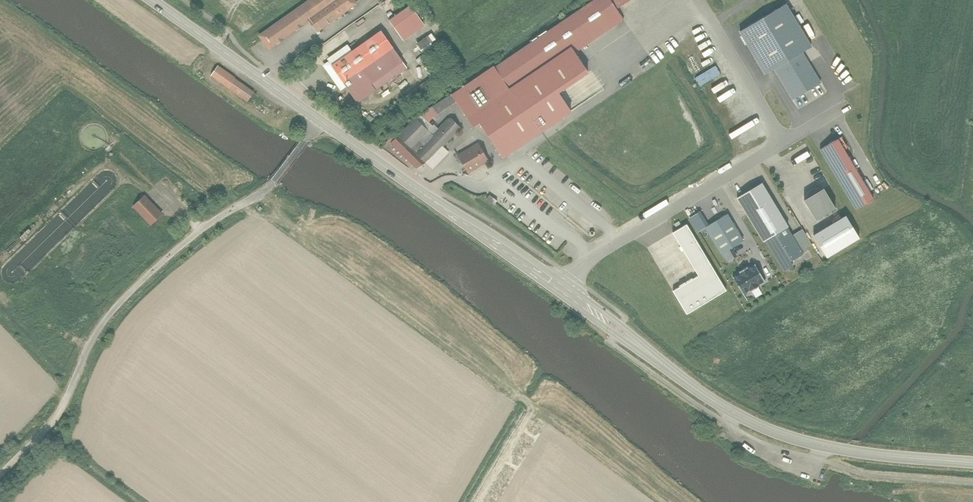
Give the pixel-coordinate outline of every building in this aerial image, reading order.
[(258,45),(299,16),(307,28),(346,0),(296,0),(249,32),(258,45)] [(494,154),(594,88),(567,47),(614,17),(608,8),(619,0),(583,0),(488,62),(486,63),(443,92),(465,125),(472,120),(494,154)] [(730,28),(755,71),(764,66),(782,96),(814,77),(797,48),(810,40),(786,0),(777,0),(730,28)] [(416,24),(401,3),(380,18),(394,38),(416,24)] [(343,48),(338,42),(318,56),(322,62),(322,63),(348,101),(399,65),(373,27),(343,48)] [(208,62),(202,72),(261,115),(274,110),(208,62)] [(715,76),(701,84),(704,89),(718,81),(715,76)] [(715,98),(725,89),(723,86),(712,94),(715,98)] [(728,91),(716,102),(721,106),(718,108),(722,112),(715,119),(719,123),(739,105),(733,99),(734,97),(728,91)] [(420,127),(409,117),(393,134),(390,132),(381,141),(409,168),(413,164),(416,160),(417,161),(452,124),(442,115),(425,133),(419,128),(420,127)] [(723,135),(726,141),(750,127),(747,122),(723,135)] [(865,196),(829,136),(811,146),(847,207),(865,196)] [(470,140),(447,152),(458,171),(480,159),(470,140)] [(753,181),(727,196),(753,239),(756,237),(778,224),(753,181)] [(826,205),(814,185),(808,189),(806,186),(798,191),(799,194),(794,197),(806,217),(826,205)] [(154,211),(136,191),(123,203),(141,222),(154,211)] [(718,212),(697,224),(712,250),(733,238),(718,212)] [(836,213),(802,233),(815,256),(849,236),(836,213)] [(718,286),(679,220),(663,230),(688,272),(663,287),(677,311),(718,286)] [(778,224),(756,237),(772,264),(781,258),(794,251),(778,224)] [(781,258),(772,264),(775,269),(784,263),(781,258)] [(745,259),(722,272),(732,291),(755,278),(745,259)]
